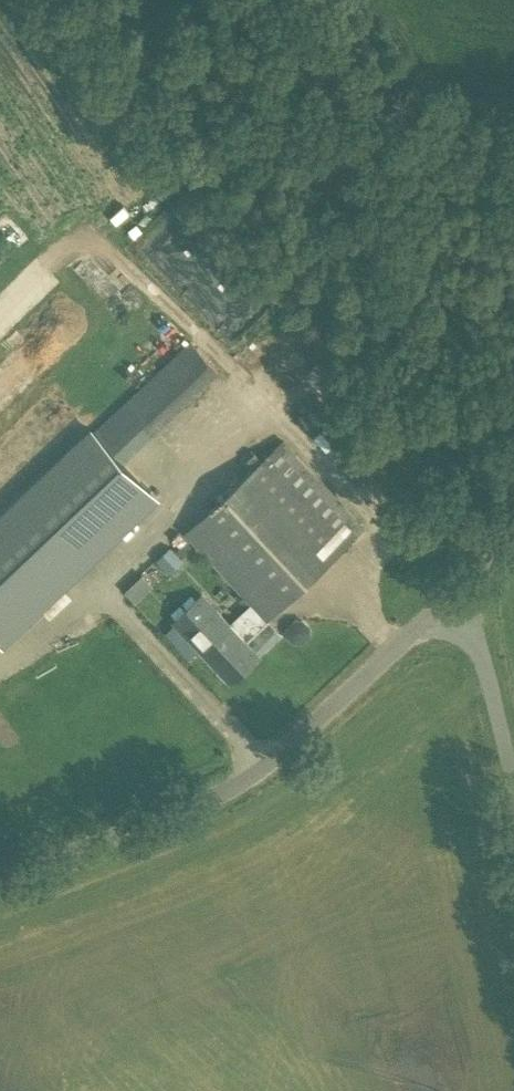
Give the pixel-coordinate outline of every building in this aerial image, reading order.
[(170,263),(170,276),(195,277),(195,293),(206,293),(207,269),(194,268),(195,237),(159,236),(158,263),(170,263)] [(214,311),(236,321),(243,307),(222,296),(214,311)] [(121,463),(154,434),(219,370),(183,332),(118,394),(125,402),(92,431),(121,463)] [(152,497),(121,463),(92,431),(0,515),(0,634),(152,497)] [(245,640),(366,526),(283,438),(184,531),(251,603),(229,623),(202,594),(174,620),(231,682),(259,655),(245,640)] [(370,472),(341,442),(327,454),(356,485),(370,472)] [(169,573),(183,561),(170,546),(157,559),(169,573)] [(136,602),(153,585),(143,574),(125,591),(136,602)]
